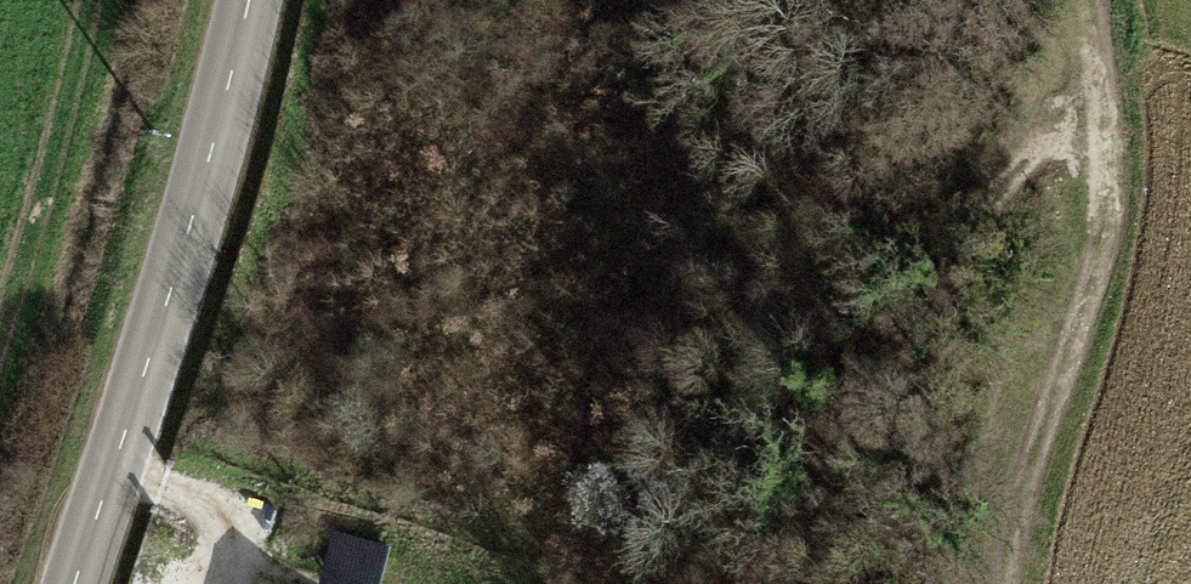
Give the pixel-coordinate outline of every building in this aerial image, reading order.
[(387,551),(333,538),(326,567),(362,577),(360,583),(379,583),(387,551)]
